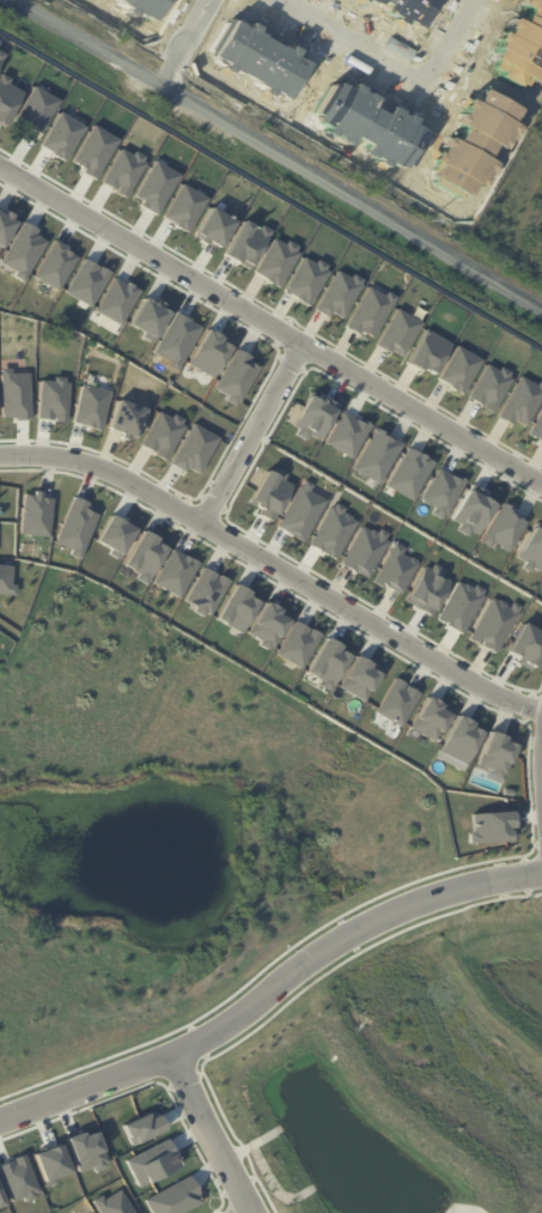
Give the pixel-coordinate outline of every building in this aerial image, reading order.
[(129,7),(116,0),(168,0),(156,22),(139,13),(135,19),(126,14),(129,7)] [(395,16),(369,0),(438,0),(421,29),(408,20),(403,29),(391,22),(395,16)] [(522,5),(525,0),(541,0),(541,79),(540,83),(526,77),(522,86),(500,77),(506,65),(494,57),(503,43),(499,41),(504,31),(508,34),(518,18),(523,20),(531,10),(522,5)] [(232,19),(249,28),(251,23),(262,28),(260,32),(290,49),(292,46),(302,50),(299,56),(311,62),(292,102),(276,95),(274,99),(262,93),(266,87),(236,71),(233,75),(221,68),(224,63),(209,56),(232,19)] [(22,92),(5,83),(8,79),(0,74),(0,125),(22,92)] [(426,137),(428,139),(413,166),(409,165),(406,170),(394,163),(388,171),(376,165),(379,158),(366,152),(371,145),(364,141),(360,147),(336,137),(334,140),(323,135),(328,127),(317,121),(319,117),(313,114),(330,84),(337,87),(341,81),(354,89),(357,83),(367,87),(365,91),(380,98),(377,107),(389,114),(394,105),(419,119),(415,123),(428,131),(426,137)] [(31,85),(57,101),(38,134),(12,120),(31,85)] [(485,89),(523,109),(516,122),(522,126),(516,137),(513,135),(512,139),(513,140),(507,151),(498,146),(491,158),(499,163),(494,174),(492,172),(489,178),(491,180),(486,188),(479,184),(473,198),(434,177),(443,164),(436,160),(441,151),(444,152),(446,147),(443,146),(450,135),(458,141),(467,128),(455,122),(459,114),(462,116),(467,109),(463,107),(469,97),(479,101),(485,89)] [(57,111),(83,127),(63,162),(49,154),(50,152),(37,146),(57,111)] [(91,125),(116,140),(93,181),(79,172),(81,170),(69,163),(91,125)] [(118,148),(129,154),(132,151),(142,157),(139,160),(144,163),(124,199),(114,192),(114,190),(99,183),(118,148)] [(153,160),(178,176),(154,217),(136,206),(140,201),(133,195),(153,160)] [(179,183),(206,199),(185,233),(171,225),(172,224),(160,217),(179,183)] [(207,207),(232,222),(217,249),(206,242),(203,245),(196,241),(197,239),(190,235),(207,207)] [(17,222),(0,247),(0,212),(4,214),(6,211),(13,214),(11,218),(17,222)] [(239,220),(257,230),(260,225),(269,231),(246,269),(220,255),(239,220)] [(23,281),(0,266),(0,261),(23,222),(37,230),(35,235),(45,242),(23,281)] [(272,237),(282,244),(285,241),(296,247),(293,251),(297,253),(278,289),(262,281),(263,279),(251,272),(272,237)] [(54,241),(66,247),(65,250),(77,257),(57,291),(32,277),(54,241)] [(302,256),(313,263),(316,260),(325,265),(323,269),(328,272),(307,308),(282,291),(302,256)] [(84,259),(110,273),(90,308),(63,292),(84,259)] [(335,269),(348,278),(351,274),(360,280),(359,284),(360,285),(340,320),(329,313),(325,317),(312,310),(335,269)] [(115,278),(126,284),(128,281),(140,291),(120,326),(95,310),(115,278)] [(366,286),(382,296),(384,292),(394,297),(371,339),(358,332),(357,335),(342,328),(366,286)] [(145,297),(170,313),(152,342),(141,338),(144,333),(129,323),(145,297)] [(395,309),(419,323),(400,358),(389,351),(386,353),(372,345),(395,309)] [(176,311),(201,327),(176,371),(166,365),(170,362),(151,351),(176,311)] [(208,328),(224,336),(221,341),(232,347),(212,378),(187,363),(208,328)] [(424,328),(450,344),(431,375),(419,369),(418,371),(402,364),(424,328)] [(455,345),(480,360),(461,395),(446,387),(447,386),(436,378),(455,345)] [(237,348),(251,357),(249,360),(260,366),(235,407),(225,401),(227,398),(213,388),(237,348)] [(485,364),(497,371),(499,366),(510,372),(507,377),(511,380),(491,416),(480,408),(481,407),(465,398),(485,364)] [(0,369),(12,369),(12,374),(30,372),(31,420),(14,420),(14,418),(1,418),(0,369)] [(41,380),(54,381),(54,376),(66,377),(66,382),(69,383),(66,424),(54,423),(54,420),(36,418),(41,380)] [(537,381),(541,384),(541,395),(524,427),(512,420),(508,425),(495,418),(519,376),(535,386),(537,381)] [(81,383),(110,392),(101,430),(72,421),(81,383)] [(310,395),(336,410),(318,441),(309,436),(306,441),(296,435),(298,430),(292,425),(310,395)] [(118,399),(147,408),(138,437),(129,436),(128,439),(120,436),(120,433),(108,429),(118,399)] [(526,435),(541,407),(541,443),(526,435)] [(159,411),(171,417),(173,413),(184,420),(182,424),(185,426),(164,461),(139,444),(159,411)] [(343,412),(361,421),(363,419),(371,424),(352,459),(324,443),(343,412)] [(193,423),(219,438),(197,473),(187,467),(184,472),(170,462),(193,423)] [(376,427),(402,443),(379,485),(352,469),(376,427)] [(408,447),(433,462),(413,501),(385,485),(408,447)] [(438,467),(455,475),(456,474),(467,480),(443,520),(432,514),(436,508),(421,498),(438,467)] [(267,469),(275,473),(278,468),(287,474),(285,479),(293,484),(273,522),(258,514),(261,509),(249,502),(267,469)] [(304,480),(276,526),(304,541),(327,501),(310,491),(313,484),(304,480)] [(470,489),(497,504),(477,534),(471,530),(469,536),(457,529),(459,524),(451,520),(470,489)] [(24,493),(34,495),(35,491),(42,492),(41,496),(53,497),(49,536),(19,534),(24,493)] [(74,496),(90,503),(87,509),(98,515),(80,559),(68,556),(71,551),(54,542),(74,496)] [(331,505),(333,508),(336,502),(346,508),(343,513),(358,522),(335,560),(309,545),(331,505)] [(504,502),(514,508),(512,513),(528,521),(510,552),(492,542),(488,547),(480,542),(504,502)] [(97,540),(112,514),(138,529),(117,562),(108,554),(110,550),(97,540)] [(363,524),(378,532),(380,528),(389,533),(385,540),(389,541),(367,578),(340,564),(363,524)] [(535,526),(541,530),(541,573),(534,568),(530,572),(522,568),(525,563),(516,557),(535,526)] [(144,530),(159,539),(157,542),(168,550),(146,584),(132,575),(134,571),(122,565),(144,530)] [(396,542),(404,548),(402,553),(419,563),(400,595),(384,584),(382,588),(372,583),(396,542)] [(172,548),(199,563),(179,598),(153,583),(172,548)] [(13,595),(0,594),(0,564),(1,560),(10,560),(10,584),(13,584),(13,595)] [(425,565),(451,581),(431,617),(403,600),(425,565)] [(205,566),(230,581),(209,615),(206,613),(203,617),(187,607),(189,605),(183,600),(205,566)] [(458,581),(473,588),(476,583),(485,589),(482,595),(485,596),(462,635),(436,619),(458,581)] [(236,583),(251,593),(249,596),(260,602),(240,635),(215,619),(236,583)] [(510,606),(513,601),(522,606),(495,654),(469,638),(493,598),(510,606)] [(267,601),(282,609),(280,614),(291,620),(274,648),(272,647),(269,650),(260,644),(261,641),(248,632),(267,601)] [(294,620),(322,635),(302,671),(275,655),(294,620)] [(525,621),(541,631),(541,656),(535,669),(532,668),(530,671),(516,662),(518,656),(507,650),(525,621)] [(328,637),(343,645),(340,650),(352,656),(330,691),(319,686),(322,681),(306,672),(328,637)] [(359,655),(373,663),(371,668),(382,674),(364,702),(339,686),(359,655)] [(395,677),(420,693),(401,728),(373,712),(395,677)] [(430,696),(445,705),(443,709),(453,715),(443,733),(437,730),(433,741),(409,727),(430,696)] [(459,715),(474,722),(473,727),(485,733),(467,765),(439,751),(459,715)] [(489,730),(507,736),(506,741),(517,745),(505,776),(501,775),(500,778),(489,774),(491,770),(476,764),(489,730)] [(469,814),(510,811),(511,841),(467,844),(465,833),(471,832),(469,814)] [(121,1126),(148,1112),(151,1117),(159,1115),(165,1130),(130,1146),(121,1126)] [(66,1139),(83,1132),(84,1135),(96,1132),(106,1163),(104,1163),(105,1167),(95,1171),(92,1167),(78,1172),(66,1139)] [(124,1160),(166,1139),(181,1165),(138,1189),(124,1160)] [(32,1153),(61,1144),(72,1172),(54,1178),(55,1183),(45,1187),(32,1153)] [(11,1203),(0,1175),(0,1164),(24,1154),(38,1193),(36,1193),(37,1197),(25,1202),(23,1199),(11,1203)] [(202,1202),(183,1212),(151,1212),(145,1199),(189,1175),(202,1202)] [(118,1190),(134,1212),(99,1212),(92,1201),(102,1195),(104,1199),(118,1190)]
